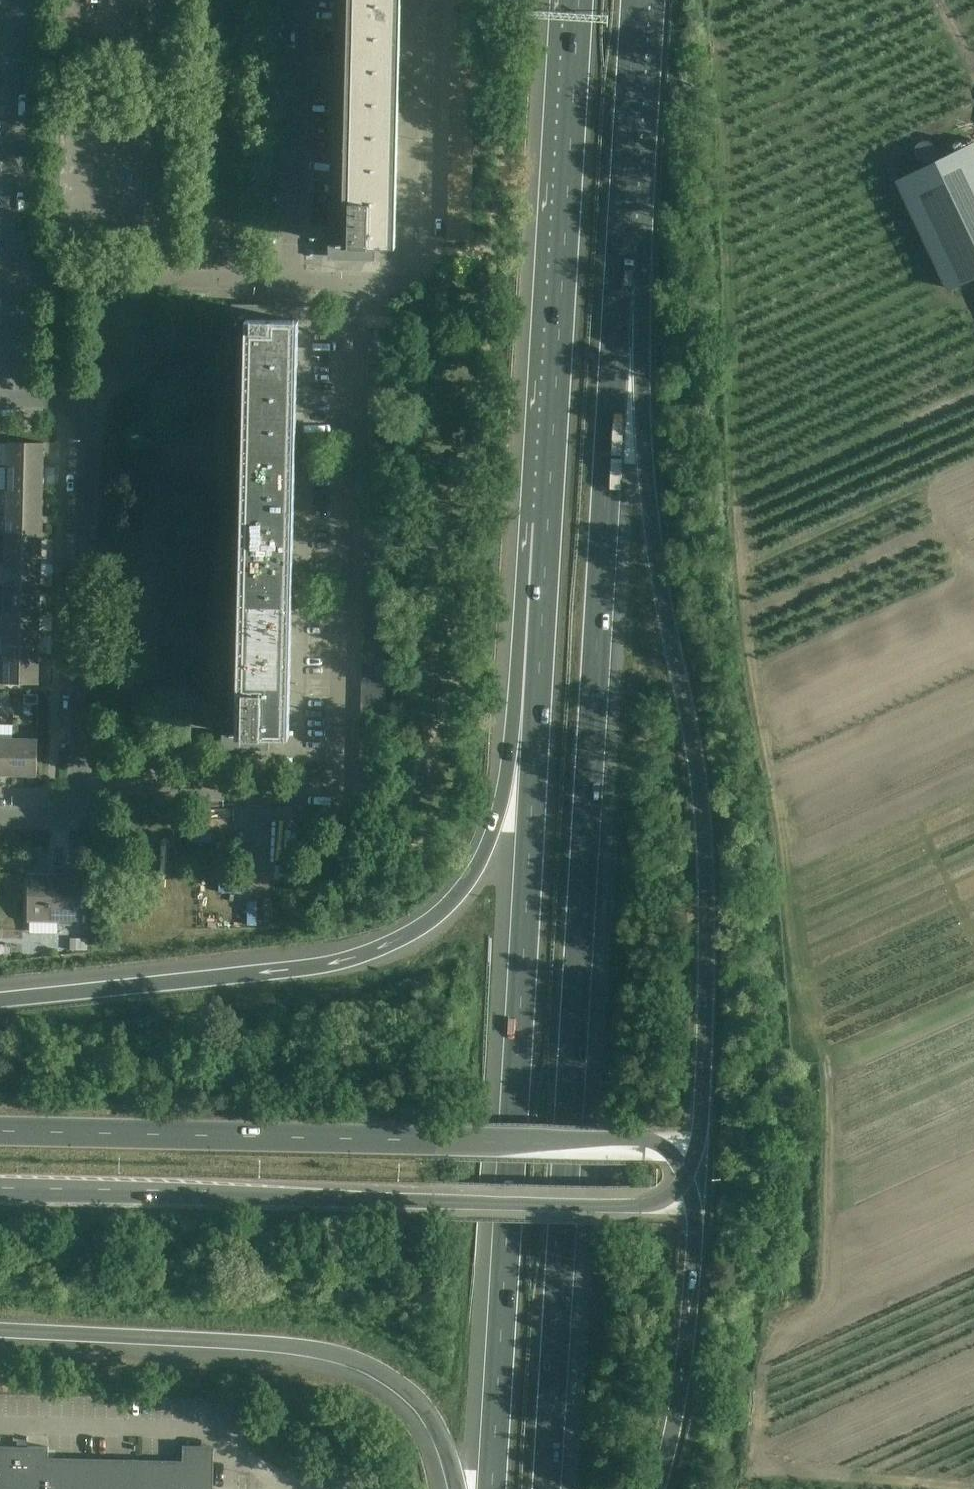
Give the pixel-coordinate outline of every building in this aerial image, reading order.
[(349,38),(400,39),(401,0),(350,0),(349,38)] [(477,5),(453,5),(452,17),(476,17),(477,5)] [(476,17),(452,17),(452,28),(476,29),(476,17)] [(476,29),(452,28),(452,40),(476,41),(476,29)] [(400,39),(349,38),(344,245),(343,245),(343,246),(349,246),(348,259),(373,260),(373,246),(396,247),(396,246),(390,246),(391,219),(395,219),(400,39)] [(475,76),(451,75),(451,87),(475,88),(475,76)] [(475,88),(451,87),(450,99),(475,99),(475,88)] [(899,180),(951,289),(973,277),(973,149),(972,145),(899,180)] [(473,170),(449,169),(449,181),(473,182),(473,170)] [(248,320),(243,527),(293,528),(297,353),(293,352),(294,321),(299,321),(277,320),(277,306),(248,305),(247,319),(246,319),(246,320),(248,320)] [(7,442),(6,466),(44,467),(45,443),(7,442)] [(44,467),(6,466),(6,491),(44,492),(44,467)] [(44,492),(6,491),(5,515),(43,516),(44,492)] [(43,516),(5,515),(5,539),(42,540),(43,516)] [(237,735),(243,735),(243,738),(242,738),(242,749),(266,749),(266,738),(266,736),(290,736),(290,735),(284,735),(284,703),(289,704),(293,528),(243,527),(238,734),(237,734),(237,735)] [(42,540),(5,539),(4,563),(42,564),(42,540)] [(42,564),(4,563),(4,587),(41,588),(42,564)] [(41,588),(4,587),(3,611),(41,612),(41,588)] [(41,612),(3,611),(3,635),(40,636),(41,612)] [(3,635),(2,649),(0,649),(0,659),(2,659),(40,660),(40,636),(3,635)] [(40,660),(2,659),(1,683),(39,684),(40,660)] [(386,666),(363,666),(362,678),(386,679),(386,666)] [(386,679),(362,678),(362,690),(386,691),(386,679)] [(165,689),(163,735),(198,737),(201,690),(165,689)] [(386,691),(362,690),(362,702),(385,703),(386,691)] [(26,703),(38,703),(38,695),(26,695),(26,703)] [(385,703),(362,702),(361,714),(385,715),(385,703)] [(385,715),(361,714),(361,726),(385,727),(385,715)] [(0,738),(0,775),(13,776),(14,738),(0,738)] [(38,739),(14,738),(13,776),(37,776),(38,739)] [(384,751),(361,750),(360,762),(384,763),(384,751)] [(384,763),(360,762),(360,774),(384,775),(384,763)] [(384,775),(360,774),(360,786),(383,787),(384,775)] [(383,787),(360,786),(360,799),(383,799),(383,787)] [(30,875),(29,901),(29,929),(30,929),(31,919),(60,920),(60,924),(77,924),(78,868),(57,868),(57,878),(48,878),(48,876),(30,875)] [(0,1446),(0,1488),(213,1488),(214,1450),(184,1450),(183,1462),(49,1459),(49,1447),(0,1446)]
